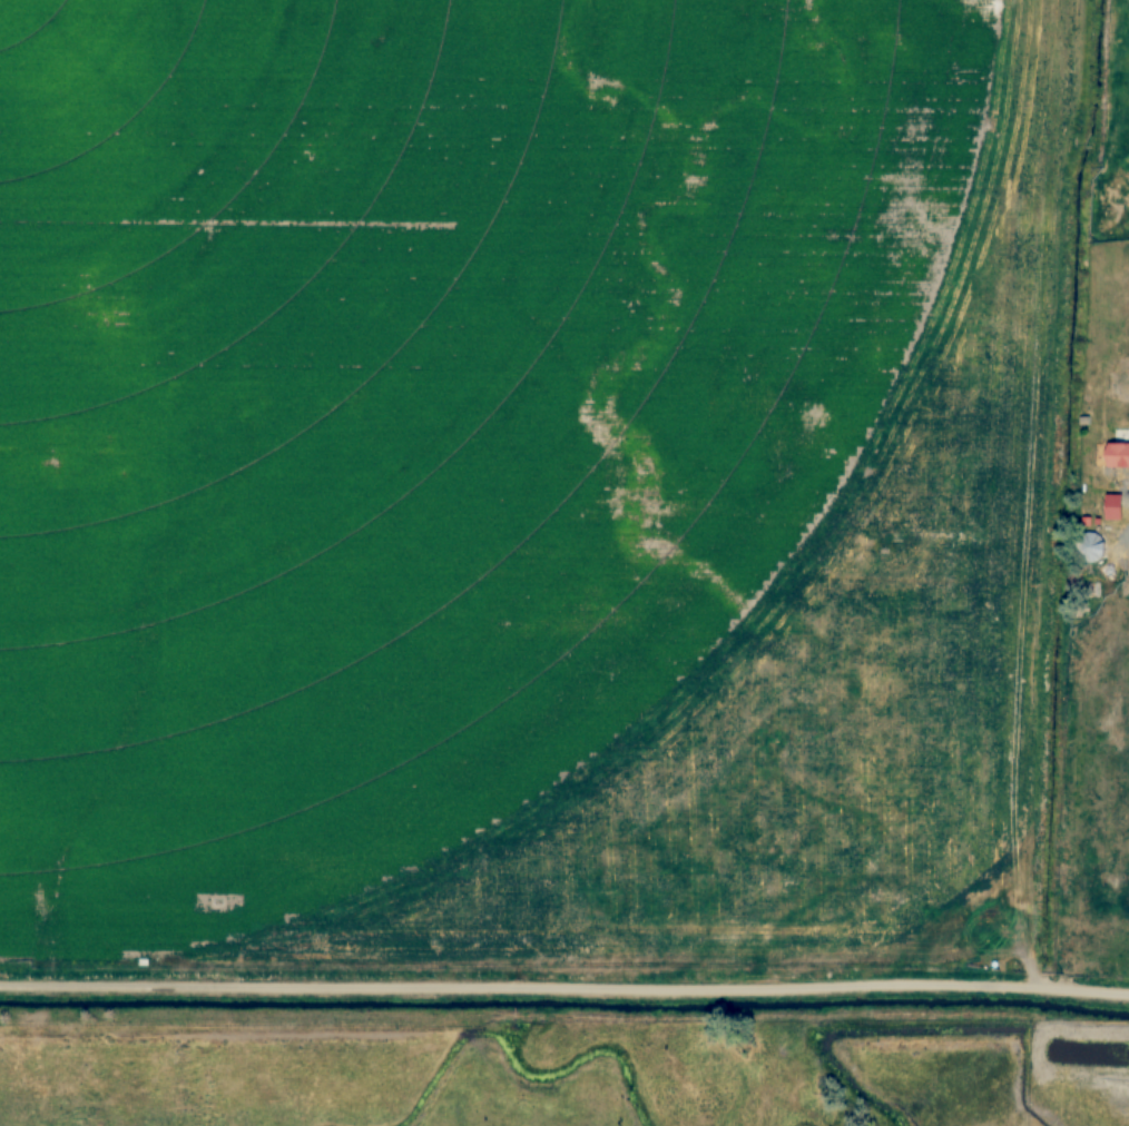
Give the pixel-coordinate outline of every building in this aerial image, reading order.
[(1106,443),(1106,468),(1128,469),(1128,444),(1106,443)] [(1122,520),(1122,496),(1106,496),(1106,520),(1122,520)] [(1103,534),(1076,534),(1076,563),(1103,563),(1103,534)]
